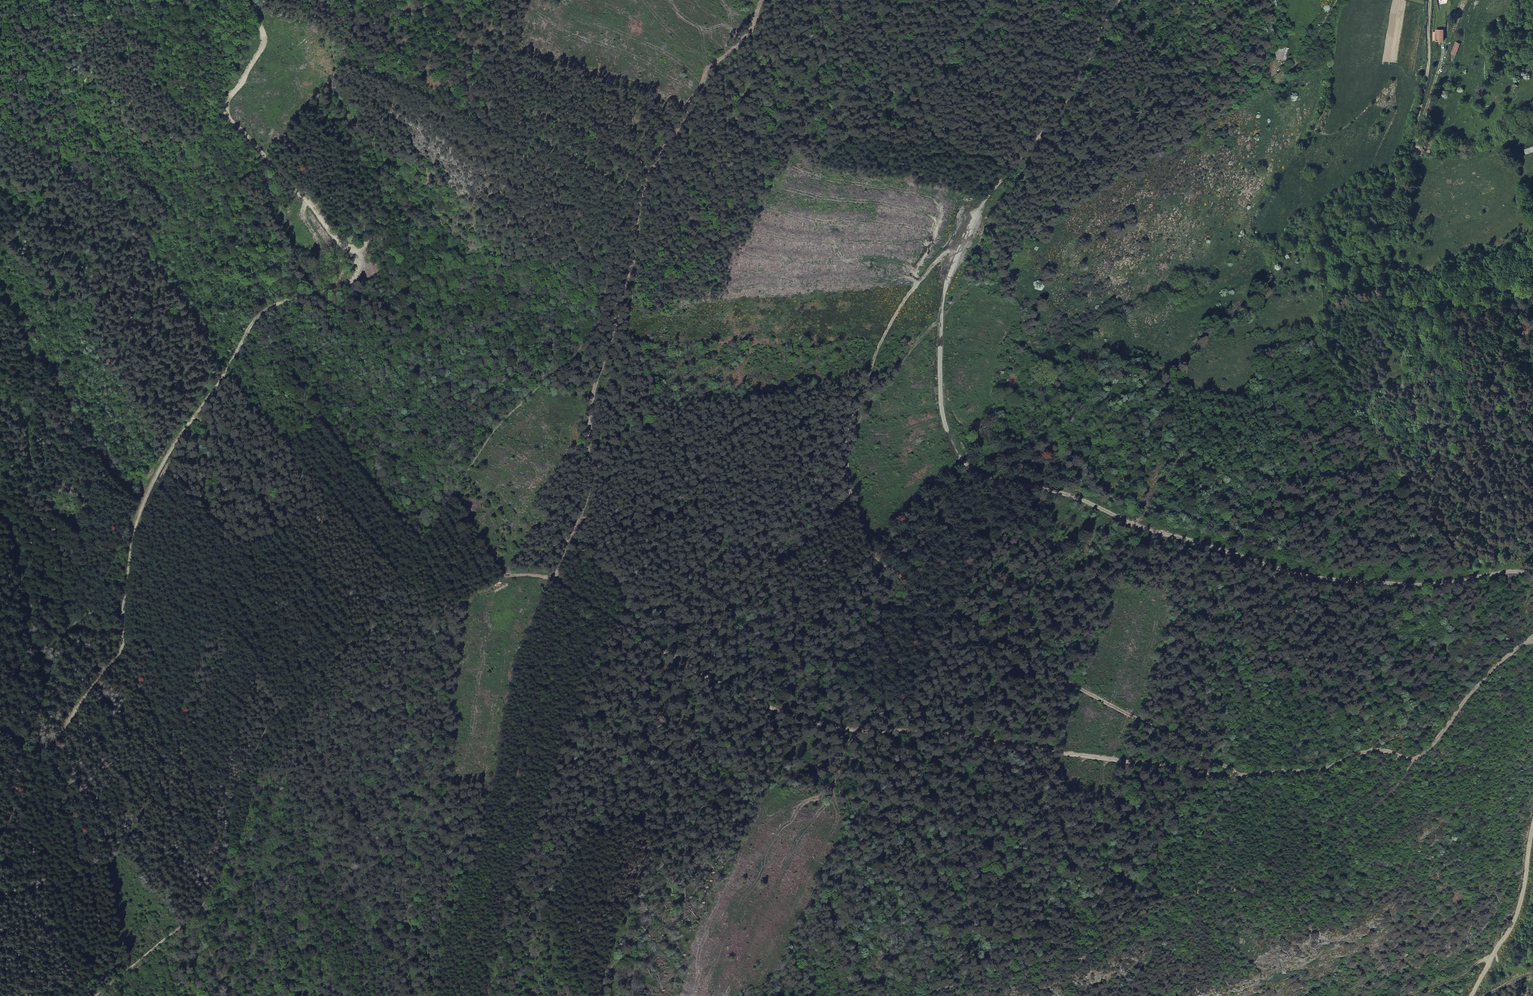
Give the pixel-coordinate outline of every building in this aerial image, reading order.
[(1288,37),(1280,36),(1279,50),(1287,50),(1288,37)]
